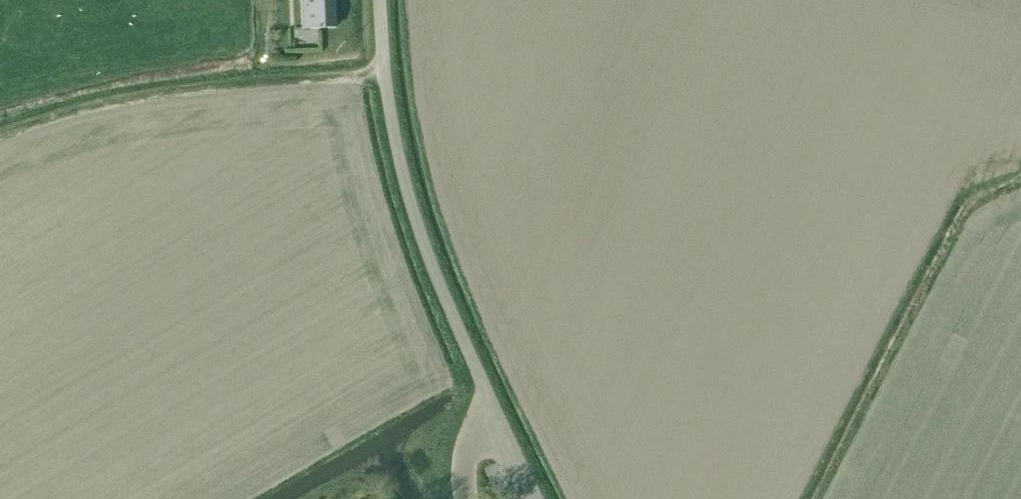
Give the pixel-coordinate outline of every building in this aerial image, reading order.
[(301,29),(334,27),(333,9),(336,9),(335,0),(300,0),(301,29)]
